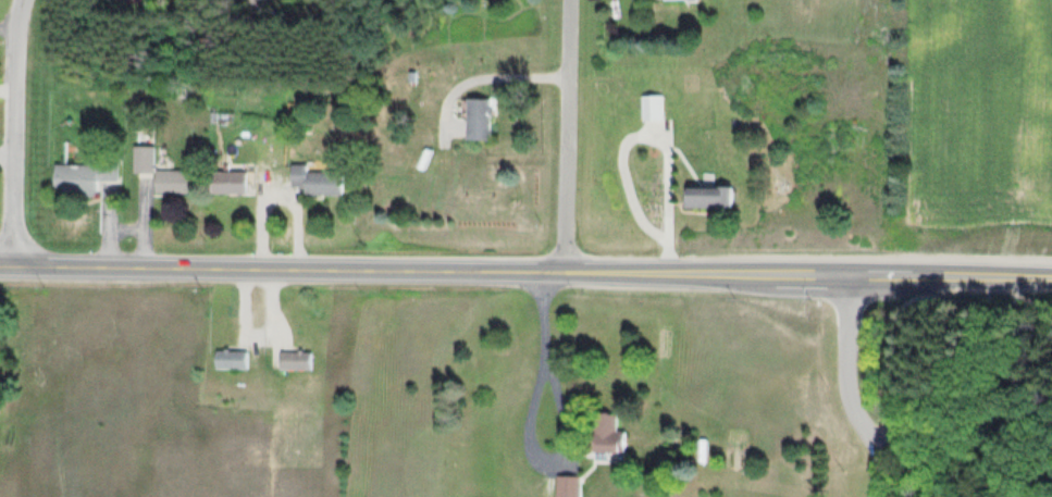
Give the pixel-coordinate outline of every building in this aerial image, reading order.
[(260,0),(236,0),(236,1),(254,11),(260,0)] [(660,119),(660,93),(639,93),(639,119),(660,119)] [(463,138),(488,138),(488,97),(463,97),(463,138)] [(151,145),(132,145),(132,171),(151,171),(151,145)] [(53,192),(95,194),(95,179),(117,180),(118,157),(97,156),(97,165),(54,163),(53,192)] [(307,163),(291,163),(291,187),(303,187),(303,193),(341,194),(341,171),(307,170),(307,163)] [(153,191),(190,191),(190,168),(153,168),(153,191)] [(245,169),(207,169),(207,192),(245,192),(245,169)] [(730,185),(684,185),(684,206),(730,206),(730,185)] [(214,368),(245,368),(245,350),(214,350),(214,368)] [(310,351),(278,351),(278,369),(310,369),(310,351)] [(623,431),(615,431),(615,412),(595,412),(595,451),(623,451),(623,431)] [(579,474),(556,474),(556,496),(579,496),(579,474)]
